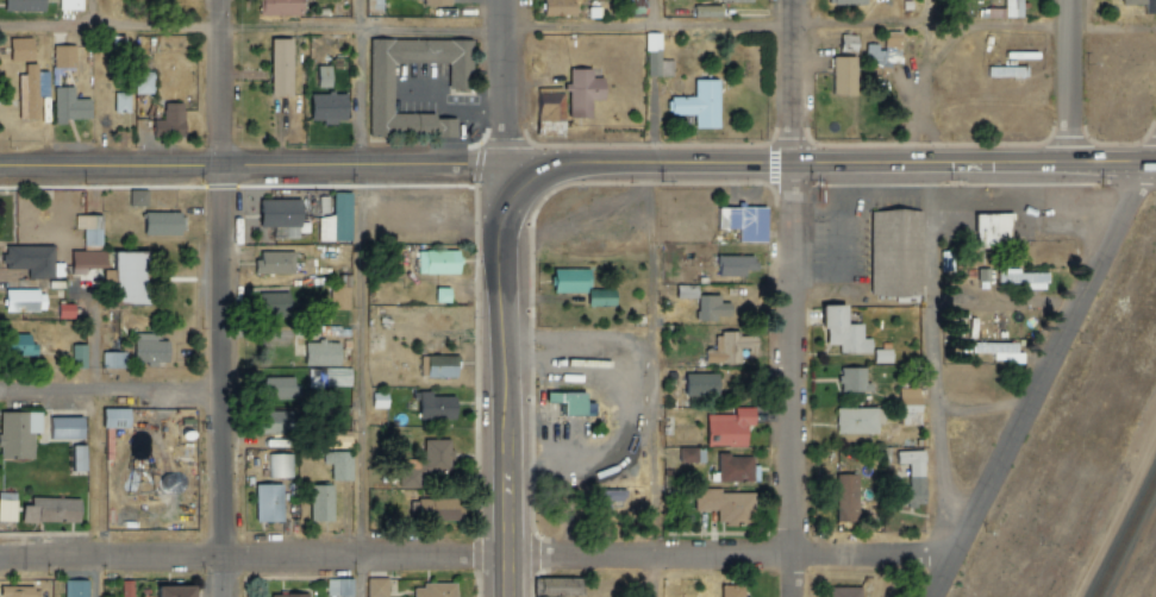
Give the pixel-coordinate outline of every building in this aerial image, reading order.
[(2,10),(2,0),(42,0),(42,10),(2,10)] [(57,8),(57,0),(79,0),(79,8),(57,8)] [(260,16),(302,17),(303,0),(260,0),(260,16)] [(363,13),(364,0),(379,0),(379,13),(363,13)] [(543,13),(542,0),(574,0),(574,12),(543,13)] [(624,10),(645,9),(644,0),(623,0),(624,10)] [(1023,19),(1022,0),(1005,0),(1006,19),(1023,19)] [(1146,15),(1155,15),(1155,0),(1121,0),(1121,6),(1146,5),(1146,15)] [(722,17),(722,7),(695,8),(695,18),(722,17)] [(901,33),(883,32),(882,46),(866,45),(864,64),(898,67),(901,33)] [(646,76),(673,77),(673,62),(661,61),(662,35),(647,34),(646,76)] [(7,37),(30,36),(31,57),(7,58),(7,37)] [(857,53),(856,36),(840,37),(841,53),(857,53)] [(445,87),(446,62),(390,62),(390,112),(436,112),(436,137),(368,137),(368,37),(470,38),(470,87),(445,87)] [(271,98),(292,98),(292,41),(272,40),(271,98)] [(50,44),(71,44),(73,65),(51,67),(50,44)] [(855,97),(856,59),(833,59),(832,96),(855,97)] [(23,61),(36,61),(36,69),(45,69),(45,96),(37,98),(37,117),(17,118),(14,73),(23,73),(23,61)] [(318,88),(331,89),(332,67),(318,67),(318,88)] [(565,68),(589,67),(589,76),(600,76),(600,98),(589,98),(589,121),(565,121),(565,89),(562,89),(562,82),(565,82),(565,68)] [(136,96),(154,95),(153,73),(135,74),(136,96)] [(692,78),(692,94),(668,94),(668,113),(692,113),(692,126),(717,126),(716,78),(692,78)] [(51,86),(70,86),(71,98),(88,98),(88,117),(52,118),(51,86)] [(533,90),(562,90),(562,118),(533,118),(533,90)] [(129,94),(114,94),(114,114),(130,114),(129,94)] [(348,123),(347,94),(311,95),(312,124),(348,123)] [(154,139),(185,139),(184,104),(163,105),(164,121),(154,121),(154,139)] [(129,188),(143,187),(144,203),(129,203),(129,188)] [(82,189),(99,189),(99,207),(81,207),(82,189)] [(318,241),(351,242),(352,193),(334,192),(333,217),(318,217),(318,241)] [(300,239),(301,200),(261,199),(260,227),(274,228),(274,238),(300,239)] [(739,242),(767,242),(767,208),(720,207),(719,229),(740,229),(739,242)] [(868,209),(918,209),(917,293),(868,293),(868,209)] [(142,210),(179,210),(179,233),(142,233),(142,210)] [(99,213),(99,245),(81,246),(81,213),(99,213)] [(1010,214),(975,214),(976,247),(1011,246),(1010,214)] [(4,245),(50,245),(50,275),(25,275),(25,265),(4,265),(4,245)] [(112,249),(146,247),(146,303),(113,303),(112,249)] [(417,249),(460,249),(460,271),(417,271),(417,249)] [(68,250),(102,250),(102,266),(68,266),(68,250)] [(257,274),(294,274),(294,252),(257,252),(257,274)] [(756,256),(718,257),(718,277),(747,277),(747,271),(756,271),(756,256)] [(552,266),(585,266),(585,293),(552,293),(552,266)] [(1047,273),(1019,273),(1019,268),(998,269),(998,285),(1023,285),(1023,291),(1048,290),(1047,273)] [(433,284),(449,284),(449,303),(433,303),(433,284)] [(698,285),(676,285),(676,299),(698,298),(698,285)] [(1,287),(40,287),(40,309),(1,309),(1,287)] [(616,290),(588,291),(589,307),(616,306),(616,290)] [(261,293),(261,317),(292,317),(292,293),(261,293)] [(697,321),(717,321),(717,316),(730,316),(731,303),(720,303),(720,296),(698,295),(697,321)] [(57,302),(70,302),(70,316),(57,316),(57,302)] [(863,324),(848,324),(848,305),(825,305),(826,346),(839,345),(840,354),(872,353),(871,339),(863,339),(863,324)] [(2,332),(30,331),(31,352),(4,353),(2,332)] [(131,331),(164,331),(164,360),(131,360),(131,331)] [(740,364),(741,352),(757,353),(757,336),(740,336),(740,333),(715,333),(715,350),(705,350),(704,364),(740,364)] [(306,342),(306,367),(340,366),(340,342),(306,342)] [(994,353),(993,362),(1023,363),(1023,353),(1017,353),(1017,344),(972,342),(972,353),(994,353)] [(69,343),(82,343),(82,366),(69,366),(69,343)] [(99,350),(124,351),(124,366),(98,366),(99,350)] [(874,363),(891,363),(892,350),(874,350),(874,363)] [(457,356),(421,356),(421,378),(457,378),(457,356)] [(866,368),(840,369),(840,392),(872,392),(872,384),(866,384),(866,368)] [(323,369),(308,370),(308,388),(323,388),(323,369)] [(718,374),(686,374),(686,396),(719,396),(718,374)] [(263,378),(264,400),(295,399),(294,377),(263,378)] [(901,426),(921,425),(921,388),(900,389),(901,426)] [(585,390),(585,414),(563,415),(562,391),(585,390)] [(456,397),(431,397),(431,392),(419,392),(420,420),(456,419),(456,397)] [(373,409),(388,408),(387,393),(373,393),(373,409)] [(756,408),(735,408),(735,415),(708,415),(708,446),(747,447),(747,426),(755,426),(756,408)] [(837,435),(878,434),(877,424),(884,424),(883,408),(836,409),(837,435)] [(293,435),(293,412),(260,411),(260,434),(293,435)] [(105,414),(131,414),(131,432),(105,432),(105,414)] [(0,416),(43,416),(43,438),(31,438),(32,463),(1,464),(0,416)] [(50,423),(83,423),(85,442),(50,442),(50,423)] [(424,460),(401,460),(400,488),(420,489),(421,472),(451,473),(451,440),(425,440),(424,460)] [(705,463),(705,448),(680,449),(680,463),(705,463)] [(75,451),(87,451),(87,477),(76,477),(75,451)] [(897,452),(897,464),(909,464),(909,487),(902,487),(903,506),(925,505),(924,451),(897,452)] [(352,452),(324,452),(324,464),(332,464),(332,481),(353,481),(352,452)] [(292,454),(268,454),(268,478),(293,478),(292,454)] [(753,455),(718,456),(719,482),(760,481),(759,466),(753,466),(753,455)] [(837,522),(859,522),(858,474),(836,474),(837,522)] [(282,522),(282,485),(255,485),(256,522),(282,522)] [(334,522),(333,485),(310,486),(311,522),(334,522)] [(755,493),(722,493),(722,489),(695,490),(695,512),(718,511),(718,525),(755,525),(755,493)] [(599,491),(600,502),(625,502),(625,490),(599,491)] [(410,500),(411,522),(462,521),(461,499),(410,500)] [(18,526),(0,525),(0,501),(19,502),(18,526)] [(25,527),(26,509),(35,509),(35,504),(81,505),(81,529),(25,527)] [(324,577),(350,578),(350,596),(324,596),(324,577)] [(364,577),(386,577),(386,596),(364,596),(364,577)] [(86,578),(86,596),(61,596),(61,578),(86,578)] [(131,578),(132,596),(121,596),(119,578),(131,578)] [(534,579),(535,596),(582,596),(582,578),(534,579)] [(421,587),(412,587),(412,596),(452,596),(452,580),(421,580),(421,587)] [(193,583),(193,596),(159,596),(158,584),(193,583)] [(23,595),(23,596),(2,596),(2,595),(0,595),(0,585),(32,584),(33,595),(23,595)] [(745,585),(722,586),(722,596),(745,596),(745,585)] [(830,588),(830,596),(862,596),(862,588),(830,588)]
